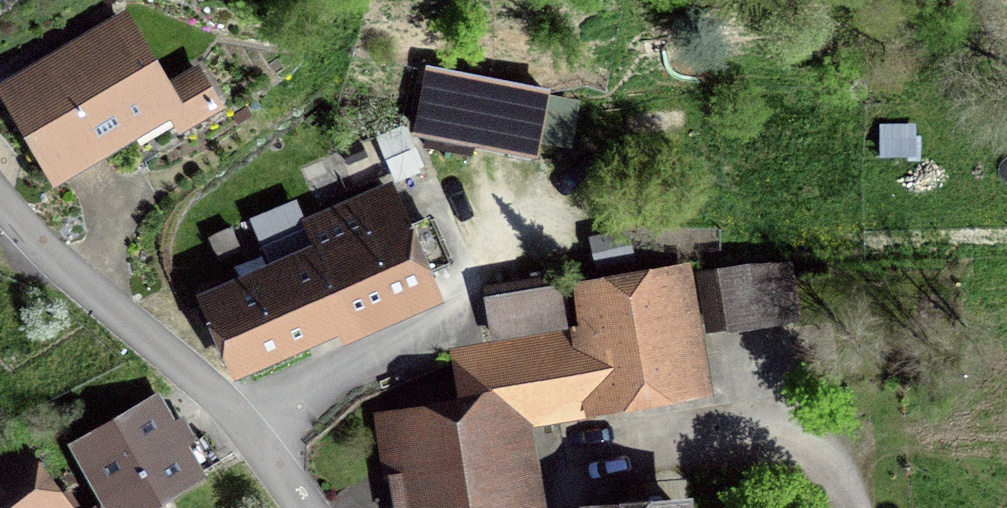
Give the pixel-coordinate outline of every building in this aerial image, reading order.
[(179,126),(216,104),(198,73),(163,94),(125,30),(14,95),(55,166),(164,102),(179,126)] [(547,92),(428,70),(417,130),(535,152),(547,92)] [(213,301),(240,363),(432,280),(405,217),(401,219),(389,190),(307,226),(319,255),(213,301)] [(741,318),(743,325),(794,317),(786,263),(735,272),(734,268),(702,274),(710,323),(741,318)] [(451,353),(448,350),(454,386),(405,394),(422,507),(520,507),(505,417),(696,387),(677,272),(573,290),(578,326),(451,353)] [(563,325),(555,282),(487,293),(494,337),(563,325)] [(81,444),(117,507),(138,507),(194,476),(153,403),(81,444)] [(17,449),(0,462),(0,507),(59,507),(17,449)] [(593,507),(645,507),(645,498),(592,502),(593,507)]
